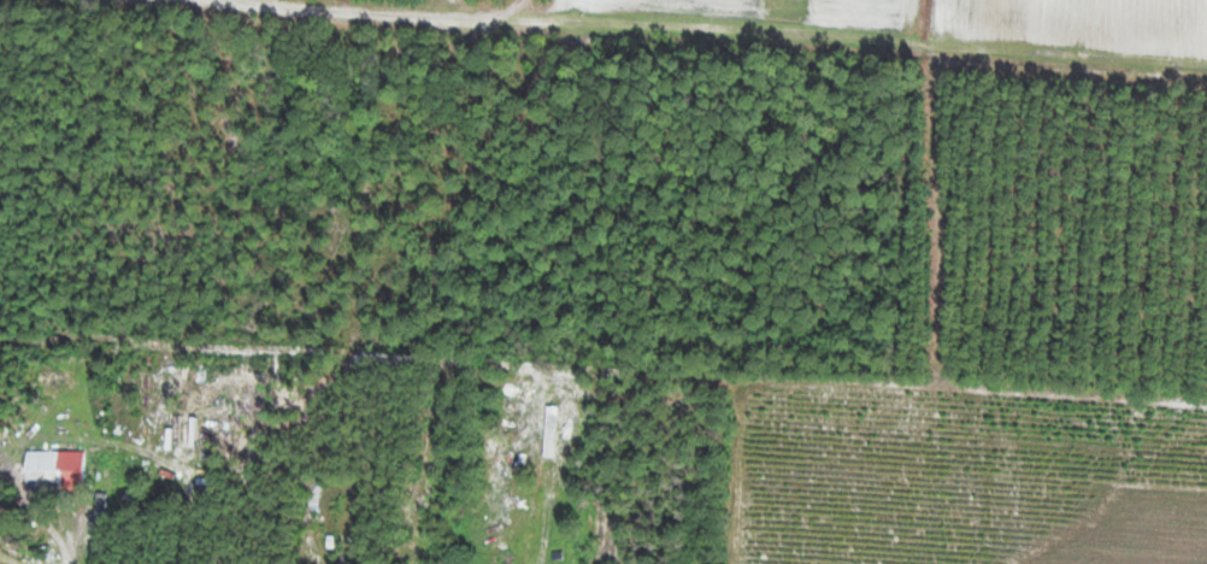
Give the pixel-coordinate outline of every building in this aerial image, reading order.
[(24,490),(84,490),(84,452),(24,452),(24,490)] [(319,478),(302,478),(302,525),(319,525),(319,478)]
